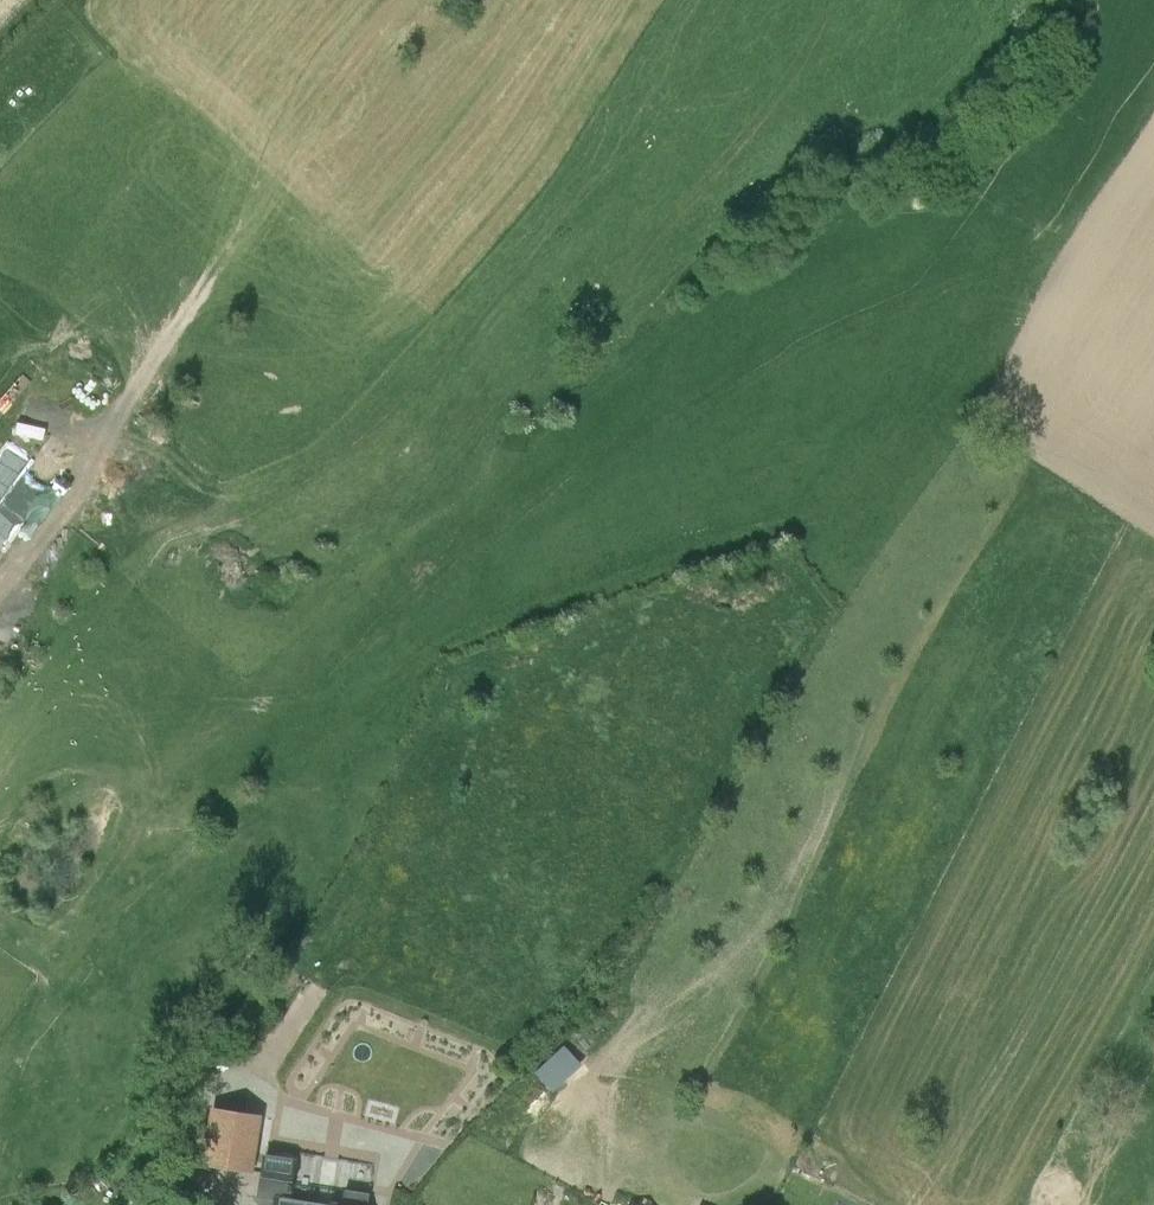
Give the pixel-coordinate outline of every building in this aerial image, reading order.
[(250,1166),(258,1115),(214,1109),(209,1161),(250,1166)]
